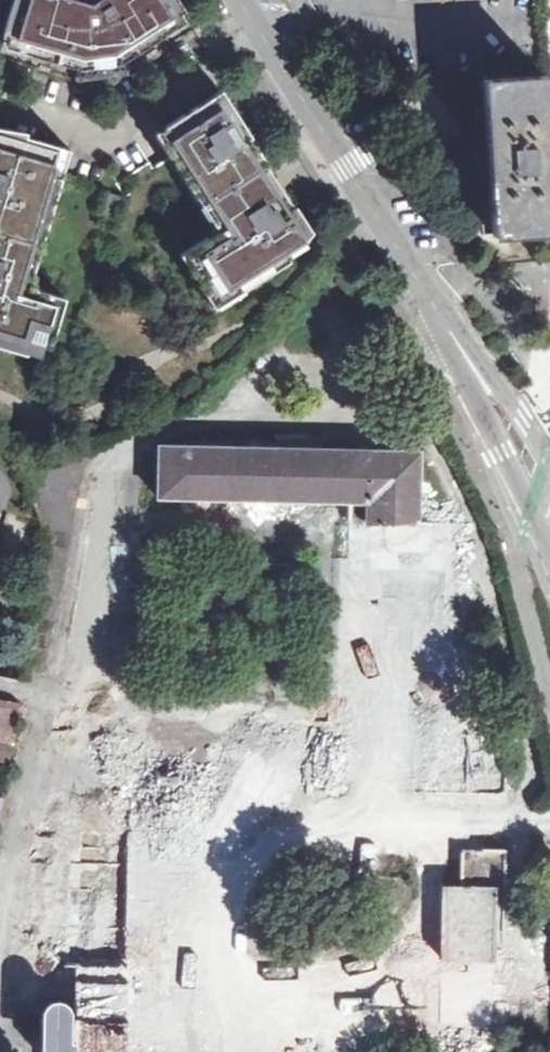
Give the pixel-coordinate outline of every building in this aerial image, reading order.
[(79,69),(120,63),(163,36),(158,28),(181,13),(183,11),(176,0),(102,0),(96,4),(86,5),(82,4),(83,2),(76,0),(15,0),(5,36),(34,45),(31,55),(79,69)] [(544,76),(483,79),(488,157),(481,157),(481,171),(482,173),(489,172),(493,235),(549,231),(549,164),(544,76)] [(310,234),(219,92),(217,92),(164,126),(227,224),(180,254),(215,308),(283,264),(288,258),(303,241),(309,235),(310,234)] [(38,290),(37,290),(31,280),(32,279),(70,149),(0,129),(0,347),(47,361),(66,298),(38,290)] [(131,193),(122,180),(123,179),(121,176),(114,180),(116,184),(117,185),(123,193),(122,197),(124,197),(131,193)] [(123,193),(117,185),(107,192),(122,197),(123,193)] [(159,498),(368,504),(368,521),(418,521),(420,451),(160,446),(159,498)] [(11,761),(21,703),(0,700),(0,760),(11,761)] [(440,886),(439,1029),(497,1029),(498,852),(463,852),(463,886),(440,886)]
